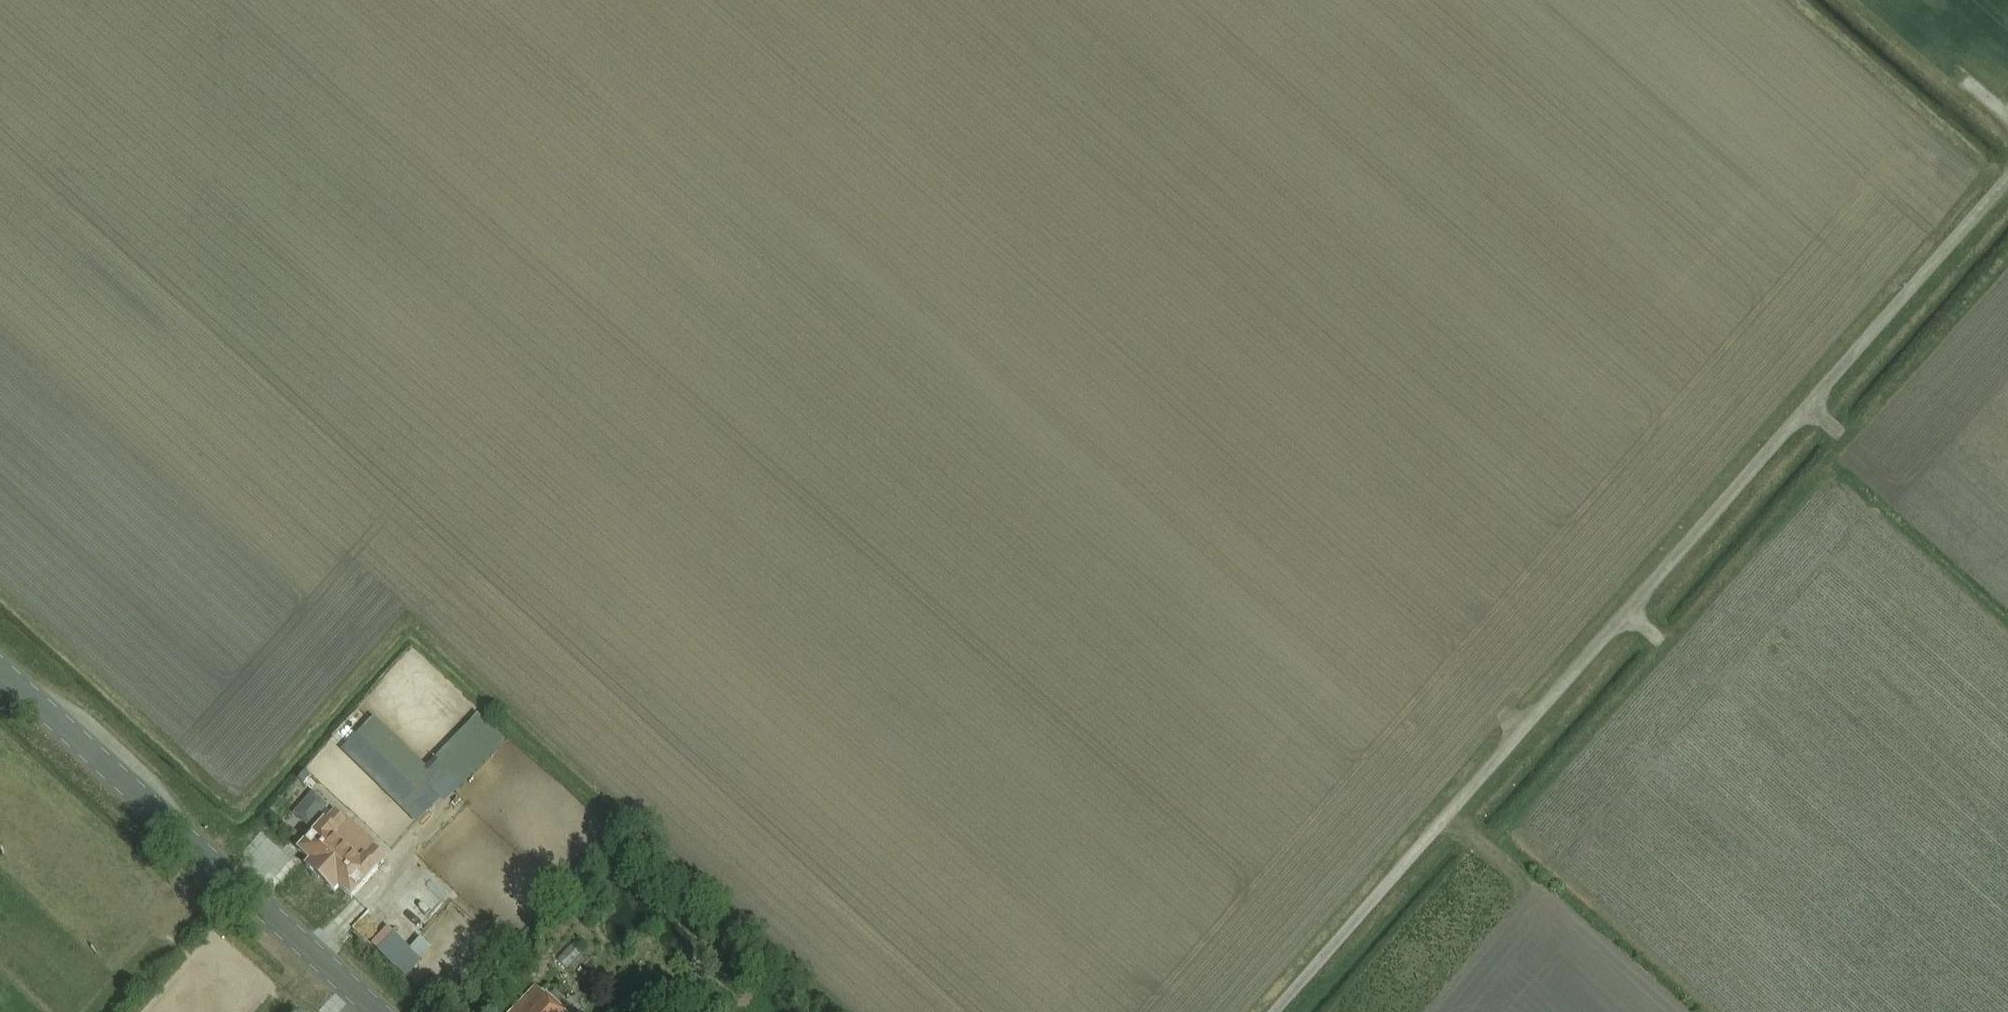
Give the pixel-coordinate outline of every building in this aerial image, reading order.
[(439,721),(455,737),(474,716),(457,701),(439,721)] [(450,803),(511,741),(482,713),(431,766),(378,716),(346,749),(410,812),(434,787),(450,803)] [(386,860),(374,849),(361,863),(335,839),(348,825),(335,813),(326,823),(325,823),(299,851),(311,862),(306,867),(334,893),(339,888),(351,899),(378,870),(377,869),(386,860)] [(357,926),(408,978),(426,960),(376,908),(357,926)] [(536,988),(514,1011),(563,1011),(536,988)]
